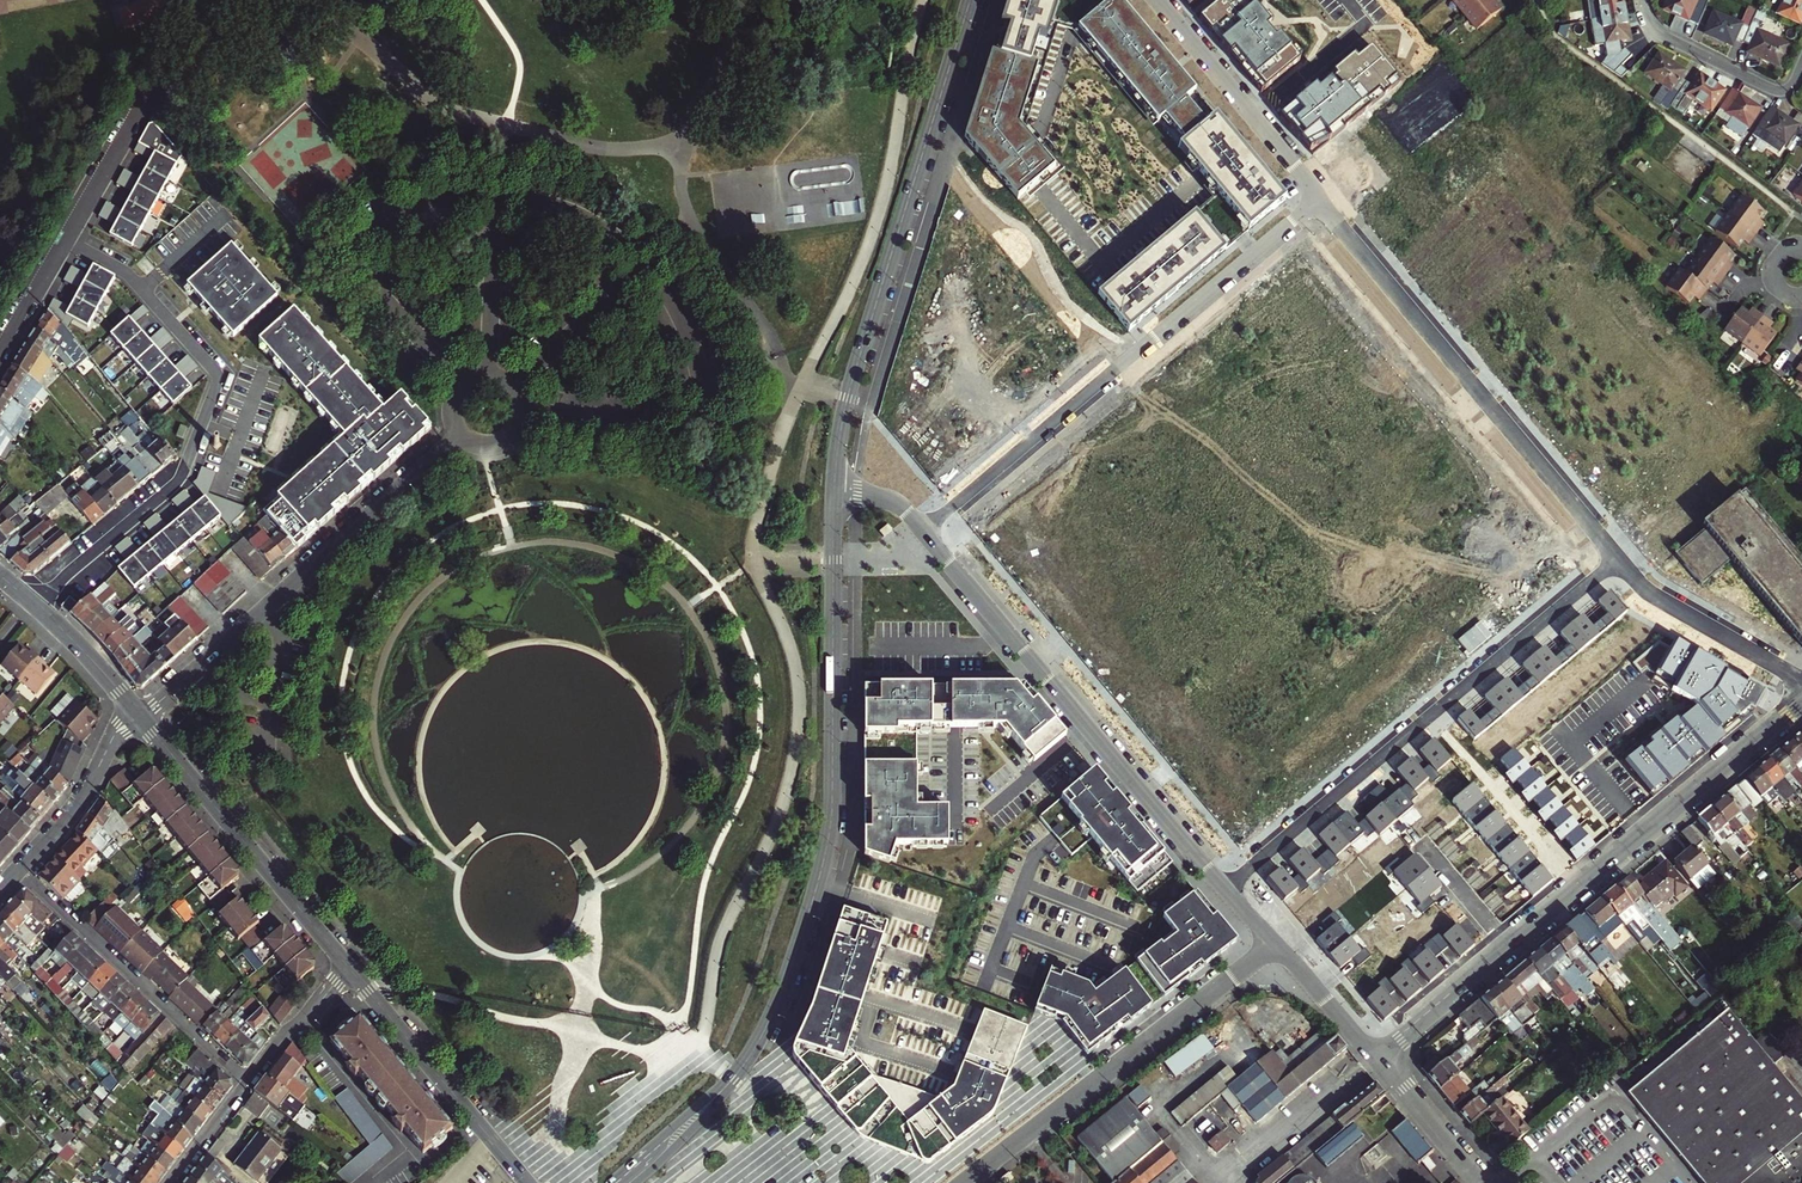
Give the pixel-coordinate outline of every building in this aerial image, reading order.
[(112,17),(140,11),(137,0),(118,0),(109,2),(112,17)] [(965,139),(1018,202),(1038,185),(1055,170),(1029,139),(1019,127),(1051,24),(1059,0),(1009,0),(965,139)] [(1078,30),(1114,0),(1059,0),(1051,24),(1074,31),(1076,31),(1078,30)] [(1129,332),(1285,200),(1118,0),(1114,0),(1078,30),(1158,124),(1164,119),(1185,144),(1178,149),(1218,195),(1098,296),(1129,332)] [(1199,20),(1261,94),(1300,61),(1279,37),(1275,41),(1266,30),(1270,26),(1254,7),(1250,10),(1241,0),(1223,0),(1199,20)] [(1465,14),(1481,0),(1453,0),(1465,14)] [(1465,14),(1478,30),(1502,10),(1496,2),(1498,0),(1497,0),(1481,0),(1465,14)] [(1591,4),(1598,4),(1600,18),(1625,13),(1624,4),(1621,4),(1620,0),(1590,0),(1591,4)] [(1709,0),(1668,0),(1665,6),(1680,14),(1679,16),(1698,24),(1709,0)] [(1779,14),(1800,23),(1801,19),(1801,0),(1785,0),(1779,14)] [(1750,27),(1743,43),(1750,46),(1748,51),(1779,65),(1789,44),(1758,30),(1766,14),(1759,12),(1757,11),(1750,27)] [(1750,27),(1715,12),(1705,33),(1732,44),(1734,39),(1743,43),(1750,27)] [(1627,24),(1625,13),(1600,18),(1607,53),(1622,51),(1621,40),(1627,39),(1624,24),(1627,24)] [(1280,117),(1313,156),(1401,83),(1372,47),(1358,59),(1355,55),(1334,73),(1337,76),(1319,92),(1315,88),(1280,117)] [(1664,102),(1670,107),(1688,81),(1680,76),(1685,69),(1660,54),(1647,74),(1665,86),(1662,90),(1668,95),(1664,102)] [(1724,91),(1700,74),(1693,85),(1688,81),(1670,107),(1683,116),(1695,99),(1711,110),(1724,91)] [(1747,99),(1732,89),(1719,109),(1739,121),(1736,126),(1745,132),(1759,110),(1746,101),(1747,99)] [(1797,125),(1771,107),(1754,131),(1769,141),(1772,136),(1785,145),(1797,125)] [(146,169),(168,181),(177,164),(155,153),(146,169)] [(138,186),(159,198),(168,181),(146,169),(138,186)] [(1793,195),(1801,201),(1801,182),(1793,195)] [(129,202),(150,214),(159,198),(138,186),(129,202)] [(1742,196),(1729,213),(1756,234),(1762,226),(1757,223),(1759,220),(1764,212),(1742,196)] [(120,218),(142,230),(150,214),(129,202),(120,218)] [(1729,213),(1715,231),(1738,248),(1743,240),(1746,238),(1751,241),(1756,234),(1729,213)] [(110,235),(132,247),(142,230),(120,218),(110,235)] [(1698,255),(1725,275),(1731,268),(1726,264),(1728,261),(1734,254),(1711,237),(1698,255)] [(187,285),(234,337),(278,297),(232,246),(187,285)] [(1698,255),(1685,273),(1707,289),(1713,282),(1715,279),(1720,283),(1725,275),(1698,255)] [(85,282),(107,295),(116,277),(94,265),(85,282)] [(1680,269),(1666,287),(1689,304),(1694,296),(1696,293),(1701,297),(1707,289),(1685,273),(1680,269)] [(85,282),(76,299),(98,311),(107,295),(85,282)] [(67,316),(88,328),(98,311),(76,299),(67,316)] [(1742,343),(1763,315),(1755,310),(1751,315),(1749,313),(1741,307),(1724,330),(1742,343)] [(47,310),(36,328),(50,337),(48,339),(58,345),(59,346),(69,358),(74,364),(82,357),(84,361),(90,357),(59,321),(58,323),(47,310)] [(294,311),(259,343),(345,438),(263,511),(268,517),(294,548),(429,426),(401,396),(384,411),(294,311)] [(1742,343),(1760,356),(1777,333),(1769,328),(1766,326),(1770,321),(1763,315),(1742,343)] [(128,318),(110,334),(122,349),(141,332),(128,318)] [(50,337),(36,328),(33,332),(27,341),(42,350),(48,339),(50,337)] [(1085,369),(1112,345),(1100,331),(1073,355),(1085,369)] [(141,332),(122,349),(135,363),(154,346),(141,332)] [(48,339),(42,350),(50,359),(55,351),(58,345),(48,339)] [(42,350),(27,341),(12,365),(27,374),(38,386),(52,361),(50,359),(42,350)] [(63,363),(69,358),(59,346),(58,345),(55,351),(59,354),(57,356),(63,363)] [(154,346),(135,363),(147,377),(166,360),(154,346)] [(147,377),(160,390),(178,374),(166,360),(147,377)] [(0,384),(0,388),(13,396),(22,407),(28,413),(34,408),(37,411),(49,400),(38,386),(27,374),(12,365),(0,384)] [(160,390),(173,405),(191,388),(178,374),(160,390)] [(0,388),(0,423),(6,430),(11,434),(17,441),(31,417),(28,413),(22,407),(13,396),(0,388)] [(173,458),(159,441),(155,436),(141,418),(133,424),(136,428),(140,424),(146,431),(137,438),(142,444),(162,467),(173,458)] [(3,436),(8,439),(11,434),(6,430),(0,423),(0,441),(3,436)] [(177,436),(183,438),(187,428),(181,425),(177,436)] [(0,441),(0,445),(4,446),(8,439),(3,436),(0,441)] [(211,445),(216,451),(222,446),(217,440),(211,445)] [(151,476),(162,467),(142,444),(136,448),(141,454),(135,458),(151,476)] [(139,486),(151,476),(135,458),(129,463),(124,457),(118,462),(139,486)] [(126,497),(139,486),(118,462),(117,460),(104,470),(126,497)] [(115,506),(126,497),(104,470),(101,466),(90,474),(115,506)] [(197,486),(211,490),(218,471),(204,467),(197,486)] [(104,515),(115,506),(90,474),(78,483),(104,515)] [(64,491),(69,497),(92,524),(104,515),(78,483),(77,481),(64,491)] [(8,543),(0,549),(0,553),(10,562),(18,556),(29,547),(35,542),(55,526),(46,515),(69,497),(64,491),(57,483),(35,501),(45,514),(8,543)] [(1745,490),(1722,510),(1724,513),(1676,554),(1701,585),(1732,560),(1801,644),(1801,559),(1745,490)] [(0,513),(0,528),(29,506),(19,494),(0,513)] [(190,510),(206,530),(221,517),(205,498),(190,510)] [(8,543),(45,514),(35,501),(29,506),(0,528),(0,549),(8,543)] [(223,513),(232,523),(244,512),(234,502),(223,513)] [(175,522),(192,541),(206,530),(190,510),(175,522)] [(255,525),(283,558),(295,549),(294,548),(268,517),(260,524),(259,522),(255,525)] [(161,533),(177,553),(192,541),(175,522),(161,533)] [(270,569),(283,558),(255,525),(251,528),(256,533),(246,541),(249,545),(255,551),(260,557),(266,564),(270,569)] [(35,542),(49,559),(69,543),(55,526),(35,542)] [(147,545),(163,565),(177,553),(161,533),(147,545)] [(243,537),(229,549),(236,556),(249,545),(246,541),(243,537)] [(10,562),(23,573),(31,574),(49,559),(35,542),(29,547),(34,554),(24,562),(18,556),(10,562)] [(147,545),(132,557),(149,577),(163,565),(147,545)] [(249,545),(236,556),(242,563),(255,551),(249,545)] [(242,563),(247,569),(260,557),(255,551),(242,563)] [(117,569),(133,589),(149,577),(132,557),(117,569)] [(260,557),(247,569),(252,575),(266,564),(260,557)] [(205,573),(233,604),(245,593),(218,562),(205,573)] [(260,579),(270,569),(266,564),(252,575),(258,581),(260,579)] [(193,584),(221,615),(227,610),(233,604),(205,573),(193,584)] [(82,625),(116,595),(106,585),(80,606),(70,614),(82,625)] [(1601,621),(1608,629),(1627,613),(1610,593),(1598,602),(1609,614),(1601,621)] [(120,600),(116,595),(82,625),(92,634),(111,617),(107,612),(120,600)] [(70,614),(80,606),(70,597),(61,606),(70,614)] [(182,622),(196,638),(207,628),(179,597),(168,607),(182,622)] [(111,617),(124,605),(120,600),(107,612),(111,617)] [(104,646),(136,618),(130,611),(117,622),(111,617),(92,634),(104,646)] [(170,633),(155,616),(143,626),(150,633),(157,641),(163,649),(173,659),(184,649),(170,633)] [(1572,625),(1589,645),(1608,629),(1601,621),(1592,628),(1582,616),(1572,625)] [(143,626),(136,618),(104,646),(113,657),(132,640),(131,638),(143,626)] [(184,649),(196,638),(182,622),(170,633),(184,649)] [(1563,652),(1570,661),(1589,645),(1572,625),(1561,634),(1571,646),(1563,652)] [(113,657),(121,667),(141,649),(137,645),(150,633),(143,626),(131,638),(132,640),(113,657)] [(1626,763),(1654,796),(1753,713),(1766,692),(1674,640),(1670,648),(1659,642),(1633,664),(1641,673),(1646,669),(1656,675),(1654,680),(1696,704),(1699,707),(1680,723),(1677,720),(1626,763)] [(141,649),(121,667),(130,680),(163,649),(157,641),(144,653),(141,649)] [(20,646),(3,665),(21,680),(40,658),(32,651),(30,654),(20,646)] [(1544,648),(1534,656),(1551,676),(1570,661),(1563,652),(1555,659),(1544,648)] [(163,649),(130,680),(136,688),(142,688),(173,659),(163,649)] [(1533,678),(1525,684),(1532,692),(1551,676),(1534,656),(1523,666),(1533,678)] [(40,658),(21,680),(38,695),(55,675),(45,667),(47,665),(40,658)] [(1507,679),(1496,688),(1513,708),(1532,692),(1525,684),(1517,691),(1507,679)] [(1024,687),(869,687),(868,788),(868,794),(862,854),(890,864),(896,845),(948,845),(948,808),(917,808),(917,729),(956,729),(981,728),(1004,728),(1022,750),(1034,763),(1066,737),(1024,687)] [(1487,716),(1494,724),(1513,708),(1496,688),(1485,698),(1495,710),(1487,716)] [(15,706),(6,698),(0,693),(0,723),(15,706)] [(52,713),(59,720),(77,699),(70,693),(52,713)] [(89,730),(98,719),(77,699),(59,720),(58,721),(64,725),(73,733),(83,743),(92,733),(89,730)] [(1457,721),(1474,741),(1494,724),(1487,716),(1479,723),(1469,711),(1457,721)] [(1801,754),(1801,732),(1799,735),(1791,741),(1801,754)] [(69,785),(88,747),(83,743),(73,733),(68,743),(63,740),(51,767),(69,785)] [(1431,765),(1423,771),(1430,779),(1433,783),(1441,777),(1437,773),(1452,760),(1435,740),(1420,752),(1431,765)] [(1791,741),(1780,751),(1801,777),(1801,754),(1791,741)] [(1530,768),(1514,749),(1500,761),(1510,772),(1505,777),(1511,785),(1517,780),(1517,779),(1530,768)] [(1796,794),(1798,796),(1801,793),(1801,777),(1780,751),(1768,761),(1796,794)] [(12,763),(16,767),(25,759),(20,755),(12,763)] [(1061,757),(1019,796),(1030,808),(1072,769),(1061,757)] [(69,785),(51,767),(41,758),(33,767),(62,795),(70,785),(69,785)] [(1408,783),(1401,790),(1411,802),(1418,796),(1415,792),(1430,779),(1423,771),(1413,758),(1397,771),(1408,783)] [(1790,799),(1796,794),(1768,761),(1757,770),(1785,803),(1789,808),(1794,805),(1790,799)] [(124,766),(109,778),(130,804),(141,795),(207,874),(196,883),(219,911),(217,913),(236,936),(239,934),(262,962),(273,953),(283,965),(272,974),(284,988),(313,964),(313,955),(286,924),(279,923),(264,935),(253,921),(258,918),(238,895),(234,898),(222,884),(237,872),(236,864),(188,806),(155,767),(146,767),(133,777),(124,766)] [(62,795),(33,767),(25,775),(54,804),(60,798),(62,795)] [(10,790),(42,819),(54,804),(25,775),(17,768),(10,775),(15,780),(8,788),(10,790)] [(1517,779),(1517,780),(1526,791),(1521,796),(1528,804),(1533,799),(1546,788),(1531,769),(1530,768),(1517,779)] [(1779,808),(1785,803),(1757,770),(1754,773),(1745,780),(1760,798),(1766,793),(1779,808)] [(1095,771),(1039,818),(1042,821),(1055,837),(1072,856),(1092,839),(1138,893),(1173,863),(1111,790),(1095,771)] [(1472,784),(1452,801),(1463,815),(1484,798),(1472,784)] [(1751,805),(1736,787),(1732,791),(1712,807),(1746,849),(1754,842),(1743,829),(1749,824),(1741,814),(1751,805)] [(1546,788),(1533,799),(1542,810),(1536,814),(1544,823),(1549,818),(1562,807),(1546,788)] [(42,819),(10,790),(6,795),(0,790),(0,802),(7,808),(32,831),(42,819)] [(1383,804),(1397,821),(1414,806),(1411,802),(1401,790),(1383,804)] [(113,811),(100,797),(88,814),(105,826),(109,831),(116,825),(121,832),(129,826),(116,809),(113,811)] [(1463,815),(1475,829),(1495,812),(1484,798),(1463,815)] [(1380,835),(1397,821),(1383,804),(1366,819),(1377,831),(1380,835)] [(1562,807),(1549,818),(1558,829),(1552,833),(1560,842),(1565,837),(1578,826),(1562,807)] [(1746,849),(1712,807),(1697,819),(1728,855),(1737,847),(1746,857),(1750,853),(1746,849)] [(7,808),(0,815),(0,827),(20,845),(28,836),(32,831),(7,808)] [(1475,829),(1486,842),(1506,825),(1495,812),(1475,829)] [(1347,813),(1334,825),(1351,845),(1365,834),(1368,838),(1377,831),(1366,819),(1358,826),(1347,813)] [(77,829),(79,832),(92,844),(101,835),(112,846),(117,841),(114,837),(109,831),(105,826),(88,814),(77,829)] [(116,825),(109,831),(114,837),(121,832),(116,825)] [(1323,855),(1333,868),(1340,862),(1336,857),(1351,845),(1334,825),(1319,837),(1330,849),(1323,855)] [(1486,842),(1497,856),(1518,839),(1506,825),(1486,842)] [(1595,845),(1578,826),(1565,837),(1574,847),(1568,852),(1575,861),(1595,845)] [(1700,839),(1689,826),(1680,834),(1692,847),(1700,839)] [(8,859),(20,845),(0,827),(0,868),(8,859)] [(58,860),(79,881),(87,873),(82,869),(99,850),(92,844),(79,832),(70,842),(72,844),(58,860)] [(1497,856),(1509,869),(1529,852),(1518,839),(1497,856)] [(70,842),(56,858),(58,860),(72,844),(70,842)] [(1708,866),(1692,847),(1673,862),(1689,881),(1708,866)] [(1300,874),(1307,882),(1321,870),(1325,875),(1333,868),(1323,855),(1314,862),(1304,850),(1290,862),(1300,874)] [(1509,869),(1520,883),(1541,866),(1529,852),(1509,869)] [(1394,871),(1407,887),(1428,869),(1415,853),(1403,864),(1397,857),(1385,868),(1390,874),(1394,871)] [(45,890),(58,902),(79,881),(58,860),(56,858),(49,866),(51,868),(40,879),(38,878),(35,881),(45,890)] [(1675,896),(1686,887),(1666,862),(1643,880),(1641,877),(1634,884),(1657,911),(1663,906),(1661,904),(1673,894),(1675,896)] [(49,866),(38,878),(40,879),(51,868),(49,866)] [(1520,883),(1532,897),(1552,880),(1541,866),(1520,883)] [(1307,882),(1300,874),(1292,881),(1281,869),(1267,881),(1284,902),(1299,889),(1302,893),(1310,886),(1307,882)] [(1428,869),(1407,887),(1420,903),(1417,905),(1422,912),(1434,902),(1429,895),(1441,885),(1428,869)] [(1628,877),(1616,887),(1640,915),(1663,943),(1668,939),(1654,922),(1661,916),(1657,911),(1634,884),(1628,877)] [(1640,915),(1616,887),(1602,898),(1616,914),(1626,926),(1640,915)] [(21,891),(15,898),(46,927),(56,917),(27,890),(21,891)] [(1205,966),(1237,941),(1197,893),(1165,919),(1175,932),(1177,934),(1163,945),(1161,943),(1097,995),(1091,987),(1060,976),(1059,981),(1047,977),(1033,1013),(1061,1024),(1086,1056),(1190,977),(1197,966),(1202,962),(1205,966)] [(46,927),(15,898),(5,908),(37,937),(46,927)] [(175,905),(188,921),(197,914),(185,898),(175,905)] [(1602,898),(1577,919),(1595,940),(1603,934),(1599,929),(1616,914),(1602,898)] [(5,908),(0,914),(0,922),(28,947),(37,937),(5,908)] [(91,931),(118,955),(139,931),(113,908),(110,910),(105,917),(91,931)] [(97,910),(83,925),(91,931),(105,917),(97,910)] [(1027,1028),(984,1012),(954,1089),(938,1101),(912,1090),(868,1076),(852,1071),(841,1066),(847,1050),(864,996),(879,949),(887,924),(846,911),(811,1010),(791,1054),(852,1133),(928,1163),(993,1114),(1027,1028)] [(1316,939),(1327,953),(1348,936),(1336,922),(1340,919),(1333,911),(1321,921),(1328,929),(1316,939)] [(1619,969),(1595,940),(1577,919),(1570,925),(1565,929),(1600,971),(1607,979),(1619,969)] [(0,922),(0,940),(18,957),(28,947),(0,922)] [(1439,933),(1431,939),(1442,952),(1450,945),(1460,957),(1475,945),(1458,924),(1443,937),(1439,933)] [(73,933),(69,929),(59,939),(64,944),(73,933)] [(1553,940),(1586,980),(1587,981),(1600,971),(1565,929),(1553,940)] [(59,939),(49,930),(44,935),(54,945),(59,939)] [(118,955),(140,975),(161,953),(162,951),(139,931),(118,955)] [(67,963),(85,944),(80,939),(73,933),(64,944),(55,952),(67,963)] [(1348,936),(1327,953),(1339,967),(1351,957),(1358,965),(1371,955),(1364,946),(1359,950),(1348,936)] [(1433,958),(1442,952),(1431,939),(1423,946),(1427,950),(1412,962),(1419,970),(1429,982),(1443,971),(1433,958)] [(9,967),(18,957),(0,940),(0,958),(9,967)] [(1553,940),(1539,951),(1573,991),(1586,980),(1553,940)] [(78,973),(96,954),(85,944),(67,963),(78,973)] [(48,948),(39,959),(44,965),(50,959),(54,954),(48,948)] [(1573,991),(1539,951),(1527,961),(1555,994),(1559,999),(1567,1008),(1571,1004),(1566,997),(1573,991)] [(44,965),(39,959),(36,955),(32,952),(23,961),(35,975),(41,968),(44,965)] [(188,977),(161,953),(140,975),(168,1000),(170,998),(178,987),(184,981),(188,977)] [(89,984),(107,964),(96,954),(78,973),(73,979),(79,984),(84,979),(89,984)] [(0,958),(0,976),(1,977),(9,967),(0,958)] [(1411,977),(1419,970),(1412,962),(1409,958),(1401,964),(1404,969),(1390,980),(1396,988),(1406,1001),(1421,989),(1411,977)] [(45,967),(54,976),(60,970),(51,961),(45,967)] [(1534,1005),(1526,995),(1538,985),(1547,995),(1544,997),(1551,1005),(1559,999),(1555,994),(1527,961),(1512,974),(1503,980),(1528,1010),(1534,1005)] [(1370,963),(1353,977),(1365,991),(1382,977),(1370,963)] [(93,1001),(118,974),(107,964),(89,984),(82,991),(93,1001)] [(35,975),(45,986),(52,979),(41,968),(35,975)] [(12,969),(7,974),(15,981),(14,982),(17,986),(22,980),(15,972),(12,969)] [(129,984),(118,974),(93,1001),(90,1005),(96,1011),(106,1000),(111,1004),(129,984)] [(1390,980),(1386,976),(1378,983),(1381,987),(1366,999),(1383,1019),(1398,1007),(1388,995),(1396,988),(1390,980)] [(52,979),(45,986),(56,998),(63,990),(52,979)] [(1503,980),(1492,990),(1523,1026),(1535,1017),(1528,1010),(1503,980)] [(1713,1002),(1723,994),(1725,992),(1715,980),(1702,989),(1707,995),(1713,1002)] [(178,987),(170,998),(194,1020),(210,1004),(184,981),(178,987)] [(218,1009),(217,1010),(202,1028),(213,1038),(240,1008),(236,1003),(248,988),(244,982),(218,1009)] [(139,994),(129,984),(111,1004),(101,1014),(108,1020),(117,1010),(121,1014),(139,994)] [(67,1008),(73,1001),(63,990),(56,998),(67,1008)] [(1492,990),(1481,999),(1497,1018),(1509,1033),(1512,1036),(1523,1026),(1492,990)] [(278,993),(267,1007),(280,1023),(294,1005),(278,993)] [(126,1031),(151,1004),(139,994),(121,1014),(115,1021),(126,1031)] [(253,994),(240,1008),(213,1038),(225,1049),(230,1043),(246,1024),(251,1019),(246,1014),(257,1000),(253,994)] [(1713,1002),(1707,995),(1702,999),(1708,1006),(1713,1002)] [(1497,1018),(1481,999),(1459,1017),(1470,1030),(1464,1034),(1464,1039),(1465,1041),(1466,1040),(1467,1040),(1468,1041),(1469,1041),(1497,1018)] [(77,1019),(84,1012),(73,1001),(67,1008),(73,1016),(77,1019)] [(143,1034),(161,1014),(151,1004),(126,1031),(120,1037),(125,1041),(131,1035),(132,1037),(139,1030),(143,1034)] [(210,1004),(194,1020),(202,1028),(217,1010),(210,1004)] [(246,1024),(255,1032),(269,1016),(262,1006),(251,1019),(246,1024)] [(84,1012),(77,1019),(87,1030),(93,1023),(84,1012)] [(1770,1063),(1787,1048),(1768,1032),(1755,1043),(1727,1012),(1634,1089),(1712,1181),(1710,1182),(1801,1182),(1801,1101),(1770,1063)] [(1677,1019),(1683,1027),(1691,1021),(1684,1013),(1677,1019)] [(161,1014),(143,1034),(124,1055),(118,1062),(129,1074),(158,1041),(160,1040),(166,1033),(173,1025),(170,1022),(161,1014)] [(362,1015),(332,1039),(353,1065),(351,1066),(358,1074),(359,1073),(396,1118),(394,1119),(401,1127),(402,1126),(423,1152),(453,1128),(362,1015)] [(277,1027),(273,1021),(266,1026),(270,1032),(277,1027)] [(93,1023),(87,1030),(97,1040),(104,1033),(93,1023)] [(225,1049),(235,1058),(257,1033),(255,1032),(246,1024),(230,1043),(225,1049)] [(173,1025),(166,1033),(160,1040),(166,1047),(180,1032),(173,1025)] [(1283,1064),(1272,1051),(1228,1088),(1257,1123),(1347,1048),(1346,1047),(1334,1032),(1333,1033),(1306,1055),(1301,1049),(1283,1064)] [(114,1044),(104,1033),(97,1040),(107,1051),(114,1044)] [(257,1033),(235,1058),(243,1065),(246,1065),(266,1041),(257,1033)] [(1167,1061),(1178,1076),(1217,1048),(1206,1033),(1167,1061)] [(124,1055),(114,1044),(107,1051),(118,1062),(124,1055)] [(201,1073),(203,1071),(209,1077),(227,1093),(233,1086),(232,1081),(199,1050),(185,1065),(193,1072),(196,1069),(201,1073)] [(852,1071),(868,1076),(847,1050),(841,1066),(852,1071)] [(1442,1064),(1428,1076),(1431,1079),(1439,1090),(1456,1076),(1458,1074),(1451,1065),(1463,1054),(1459,1050),(1442,1064)] [(302,1064),(285,1051),(280,1057),(298,1071),(302,1064)] [(280,1057),(275,1064),(293,1077),(298,1071),(280,1057)] [(1422,1068),(1428,1076),(1442,1064),(1436,1057),(1422,1068)] [(275,1064),(266,1076),(305,1107),(310,1100),(302,1093),(305,1089),(292,1078),(293,1077),(275,1064)] [(1182,1127),(1228,1088),(1217,1075),(1171,1113),(1182,1127)] [(266,1076),(254,1091),(275,1106),(294,1121),(305,1107),(266,1076)] [(1460,1114),(1480,1097),(1475,1090),(1470,1093),(1456,1076),(1439,1090),(1460,1114)] [(209,1077),(203,1086),(221,1102),(227,1093),(209,1077)] [(191,1083),(200,1090),(194,1097),(198,1100),(213,1112),(217,1107),(221,1102),(203,1086),(201,1084),(195,1078),(191,1083)] [(1504,1078),(1480,1097),(1460,1114),(1470,1125),(1483,1114),(1502,1098),(1508,1094),(1502,1087),(1508,1082),(1504,1078)] [(1386,1095),(1376,1083),(1347,1107),(1345,1105),(1312,1133),(1323,1147),(1334,1138),(1352,1123),(1370,1108),(1386,1095)] [(1151,1098),(1141,1086),(1128,1096),(1139,1109),(1151,1098)] [(380,1159),(391,1150),(347,1089),(334,1098),(369,1147),(374,1153),(380,1159)] [(1634,1089),(1628,1094),(1703,1182),(1710,1182),(1712,1181),(1634,1089)] [(190,1102),(185,1109),(204,1124),(213,1112),(198,1100),(194,1097),(186,1090),(182,1095),(190,1102)] [(256,1094),(245,1108),(263,1121),(273,1107),(256,1094)] [(104,1106),(109,1109),(118,1099),(113,1095),(104,1106)] [(1386,1095),(1370,1108),(1376,1115),(1391,1101),(1386,1095)] [(1529,1131),(1502,1098),(1483,1114),(1510,1146),(1529,1131)] [(1114,1182),(1162,1143),(1125,1099),(1099,1121),(1077,1139),(1114,1182)] [(204,1124),(185,1109),(177,1102),(173,1107),(181,1114),(176,1121),(192,1139),(204,1124)] [(152,1125),(184,1150),(192,1139),(176,1121),(164,1110),(152,1125)] [(86,1125),(91,1129),(99,1120),(94,1116),(88,1123),(86,1125)] [(1420,1136),(1407,1120),(1392,1132),(1418,1163),(1420,1161),(1426,1156),(1432,1150),(1420,1136)] [(1323,1147),(1315,1153),(1327,1168),(1364,1138),(1352,1123),(1334,1138),(1323,1147)] [(180,1155),(184,1150),(152,1125),(144,1136),(176,1161),(180,1155)] [(1220,1128),(1206,1140),(1215,1151),(1229,1140),(1220,1128)] [(1258,1177),(1260,1179),(1256,1182),(1279,1182),(1315,1153),(1323,1147),(1312,1133),(1274,1164),(1258,1177)] [(257,1182),(281,1151),(260,1135),(236,1166),(257,1182)] [(73,1141),(68,1146),(77,1154),(86,1144),(77,1136),(73,1141)] [(176,1161),(144,1136),(135,1148),(167,1172),(176,1161)] [(224,1146),(217,1140),(207,1153),(213,1160),(224,1146)] [(1187,1173),(1162,1143),(1114,1182),(1113,1182),(1196,1182),(1187,1173)] [(342,1182),(351,1182),(373,1164),(380,1159),(374,1153),(369,1147),(335,1176),(342,1182)] [(127,1159),(159,1182),(167,1172),(135,1148),(127,1159)] [(117,1151),(113,1156),(119,1161),(123,1156),(117,1151)] [(218,1182),(236,1182),(213,1160),(207,1153),(197,1167),(218,1182)] [(1435,1165),(1426,1156),(1420,1161),(1428,1171),(1435,1165)] [(103,1158),(100,1162),(112,1172),(115,1168),(103,1158)] [(118,1170),(135,1182),(159,1182),(127,1159),(123,1164),(118,1170)] [(89,1165),(85,1169),(98,1180),(102,1175),(89,1165)] [(198,1182),(218,1182),(197,1167),(190,1176),(189,1177),(198,1182)] [(109,1181),(112,1182),(135,1182),(118,1170),(109,1181)]
